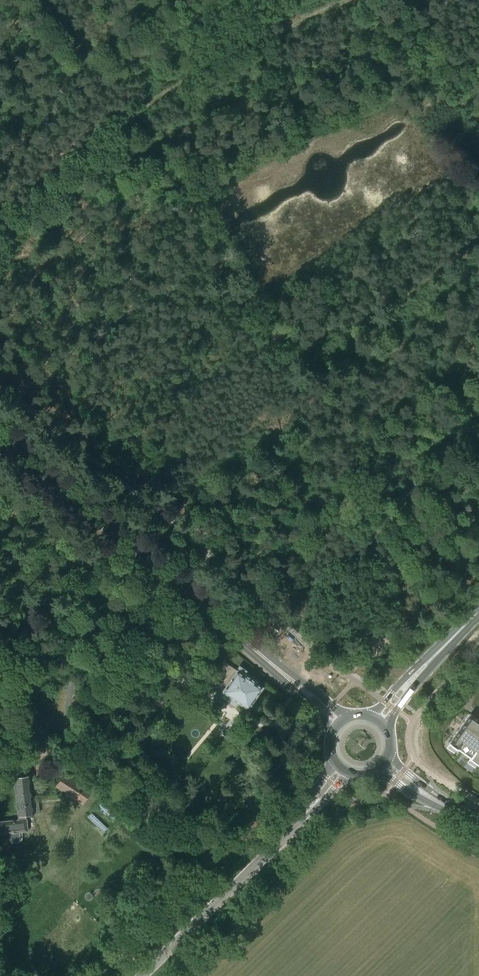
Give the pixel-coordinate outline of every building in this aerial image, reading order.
[(243,675),(224,662),(212,680),(224,688),(219,696),(235,706),(238,702),(247,708),(262,686),(255,682),(256,681),(244,673),(243,675)] [(449,743),(457,749),(458,748),(470,757),(470,758),(478,763),(478,764),(478,763),(478,764),(478,719),(470,713),(449,743)] [(25,814),(34,813),(29,774),(13,776),(18,815),(18,819),(0,822),(0,832),(0,834),(9,833),(10,839),(12,842),(13,843),(17,842),(18,841),(20,838),(19,832),(28,831),(26,818),(25,814)] [(82,802),(90,790),(65,774),(57,785),(82,802)]
